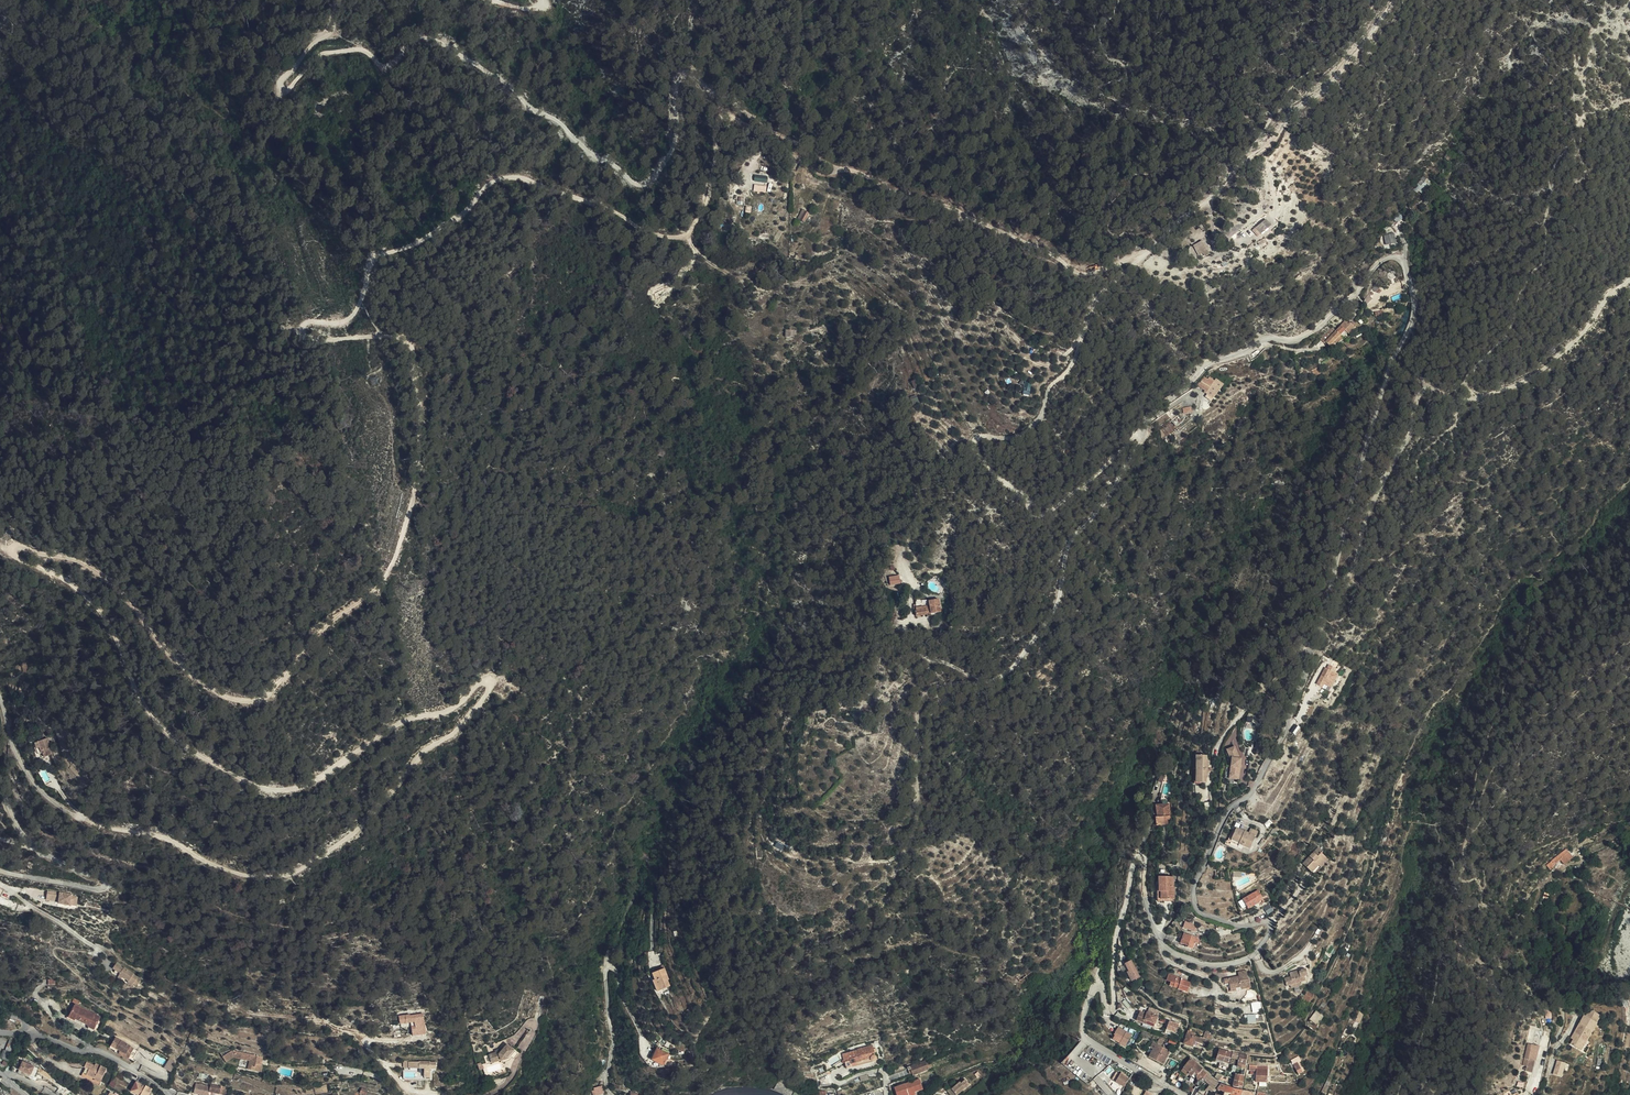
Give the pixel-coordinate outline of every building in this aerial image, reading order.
[(1450,161),(1438,178),(1443,181),(1455,162),(1452,157),(1450,161)] [(1432,183),(1427,179),(1423,177),(1413,191),(1417,194),(1418,192),(1424,196),(1432,183)] [(765,192),(766,186),(755,184),(754,190),(765,192)] [(1412,210),(1417,204),(1415,201),(1409,207),(1412,210)] [(804,210),(799,218),(802,221),(808,213),(804,210)] [(1397,224),(1403,219),(1399,214),(1393,220),(1397,224)] [(1266,218),(1252,229),(1257,236),(1272,225),(1266,218)] [(1265,237),(1270,243),(1281,234),(1275,228),(1265,237)] [(1384,237),(1386,246),(1395,244),(1393,235),(1384,237)] [(1267,246),(1270,243),(1265,237),(1262,240),(1267,246)] [(1213,263),(1217,260),(1212,250),(1207,253),(1213,263)] [(1339,337),(1346,344),(1350,340),(1349,339),(1352,336),(1354,338),(1358,335),(1353,330),(1350,332),(1348,329),(1350,327),(1348,325),(1346,327),(1347,328),(1339,337)] [(1341,349),(1346,344),(1339,337),(1335,334),(1324,345),(1328,349),(1329,348),(1333,352),(1333,351),(1338,346),(1340,348),(1341,349)] [(1315,377),(1318,381),(1318,383),(1324,379),(1321,373),(1315,377)] [(1308,387),(1318,381),(1315,377),(1305,382),(1308,387)] [(1208,383),(1205,387),(1201,391),(1209,396),(1211,398),(1214,394),(1208,384),(1208,383)] [(1214,394),(1217,389),(1215,388),(1216,386),(1213,383),(1211,386),(1208,384),(1214,394)] [(1214,394),(1218,403),(1223,395),(1217,389),(1214,394)] [(917,395),(911,397),(913,406),(919,404),(917,395)] [(1184,424),(1190,423),(1189,420),(1182,421),(1176,427),(1178,429),(1184,424)] [(1166,441),(1173,436),(1171,434),(1170,432),(1164,437),(1166,441)] [(1173,441),(1175,439),(1173,436),(1166,441),(1165,444),(1167,446),(1173,441)] [(16,523),(9,521),(8,529),(14,530),(16,523)] [(898,577),(888,579),(890,586),(899,584),(898,577)] [(934,616),(941,615),(939,603),(929,604),(930,611),(926,611),(926,615),(931,615),(931,616),(934,616)] [(1327,675),(1326,674),(1317,691),(1323,694),(1325,691),(1332,694),(1339,681),(1335,679),(1337,675),(1329,671),(1327,675)] [(57,753),(52,735),(40,739),(43,752),(47,750),(49,755),(57,753)] [(1230,782),(1240,784),(1242,766),(1241,766),(1236,754),(1228,757),(1231,765),(1232,764),(1233,765),(1232,768),(1230,782)] [(1204,761),(1196,761),(1195,772),(1198,773),(1194,783),(1194,789),(1204,788),(1204,784),(1206,783),(1205,766),(1204,766),(1204,761)] [(1163,813),(1158,813),(1159,825),(1157,825),(1158,833),(1172,832),(1171,825),(1172,825),(1171,812),(1169,812),(1168,806),(1163,807),(1163,813)] [(1254,841),(1255,842),(1257,838),(1249,835),(1247,840),(1232,833),(1227,846),(1238,850),(1238,851),(1243,853),(1248,855),(1253,843),(1254,841)] [(1238,850),(1227,846),(1226,848),(1242,855),(1243,853),(1238,851),(1238,850)] [(1316,874),(1326,864),(1321,860),(1323,858),(1319,853),(1302,869),(1313,881),(1318,876),(1316,874)] [(1559,864),(1557,861),(1549,866),(1545,870),(1548,873),(1551,871),(1550,870),(1552,869),(1559,864)] [(1328,867),(1326,864),(1316,874),(1318,876),(1328,867)] [(1174,906),(1175,903),(1174,893),(1173,893),(1172,883),(1159,883),(1159,893),(1160,906),(1174,906)] [(1157,908),(1174,908),(1174,906),(1160,906),(1159,893),(1157,893),(1157,908)] [(65,895),(53,894),(51,903),(63,905),(63,906),(75,908),(76,907),(77,896),(65,894),(65,895)] [(1243,907),(1258,898),(1257,895),(1242,904),(1243,907)] [(1261,901),(1258,898),(1243,907),(1247,913),(1257,907),(1257,906),(1259,904),(1259,903),(1261,901)] [(1185,927),(1183,933),(1194,937),(1197,931),(1185,927)] [(1543,942),(1539,927),(1532,929),(1535,944),(1543,942)] [(1184,939),(1181,949),(1188,951),(1187,953),(1192,955),(1193,952),(1195,952),(1198,944),(1184,939)] [(121,976),(125,979),(131,983),(130,984),(135,986),(136,985),(139,987),(143,981),(135,976),(136,975),(127,968),(126,969),(118,964),(115,969),(118,971),(117,973),(121,976)] [(1131,966),(1130,965),(1127,966),(1130,975),(1128,975),(1131,984),(1139,981),(1136,969),(1131,966)] [(671,969),(663,972),(667,983),(669,989),(675,988),(673,981),(674,981),(671,969)] [(667,983),(663,972),(659,973),(661,980),(662,980),(665,991),(669,989),(667,983)] [(1285,991),(1289,990),(1294,989),(1298,987),(1305,986),(1304,982),(1306,981),(1304,974),(1300,975),(1300,976),(1297,977),(1297,976),(1293,977),(1294,981),(1290,982),(1283,983),(1285,991)] [(1016,980),(1020,984),(1026,979),(1022,975),(1016,980)] [(1246,993),(1247,996),(1252,995),(1250,986),(1249,986),(1247,977),(1238,979),(1239,983),(1224,986),(1224,991),(1229,990),(1230,996),(1246,993)] [(1183,985),(1169,981),(1167,987),(1171,988),(1170,992),(1178,995),(1178,996),(1186,999),(1188,994),(1189,995),(1191,989),(1182,986),(1183,985)] [(1309,1007),(1314,998),(1308,994),(1303,1003),(1309,1007)] [(1262,1011),(1261,1001),(1251,1002),(1253,1012),(1262,1011)] [(102,1015),(76,1003),(70,1017),(77,1020),(78,1017),(91,1023),(90,1025),(96,1028),(102,1015)] [(1316,1010),(1310,1019),(1317,1024),(1324,1015),(1316,1010)] [(411,1022),(413,1035),(427,1034),(424,1012),(399,1015),(400,1023),(411,1022)] [(1576,1038),(1571,1046),(1578,1050),(1583,1042),(1586,1044),(1598,1026),(1597,1025),(1601,1018),(1593,1013),(1585,1018),(1584,1018),(1574,1034),(1580,1037),(1578,1040),(1576,1038)] [(1154,1030),(1155,1028),(1158,1021),(1147,1016),(1146,1019),(1143,1017),(1140,1016),(1136,1025),(1153,1032),(1154,1030)] [(1166,1034),(1172,1037),(1175,1038),(1178,1030),(1169,1026),(1166,1034)] [(1131,1040),(1118,1032),(1114,1040),(1112,1044),(1119,1048),(1118,1049),(1124,1052),(1131,1040)] [(129,1044),(110,1034),(105,1043),(113,1048),(112,1049),(117,1052),(123,1055),(124,1053),(129,1045),(129,1044)] [(14,1036),(7,1035),(0,1050),(0,1057),(5,1059),(14,1036)] [(1525,1072),(1524,1077),(1531,1079),(1533,1067),(1534,1067),(1542,1037),(1534,1036),(1531,1051),(1527,1050),(1521,1071),(1525,1072)] [(1194,1040),(1187,1037),(1184,1047),(1192,1050),(1193,1048),(1199,1051),(1200,1048),(1194,1045),(1195,1041),(1194,1040)] [(513,1053),(518,1048),(507,1038),(498,1046),(497,1044),(487,1048),(491,1059),(506,1054),(508,1056),(512,1052),(513,1053)] [(1206,1045),(1195,1041),(1194,1045),(1200,1048),(1204,1049),(1206,1045)] [(132,1047),(129,1045),(124,1053),(128,1055),(132,1047)] [(870,1061),(871,1062),(872,1062),(874,1062),(875,1062),(875,1061),(876,1060),(876,1058),(876,1057),(875,1057),(875,1056),(873,1055),(872,1052),(874,1052),(872,1045),(856,1048),(856,1050),(841,1053),(842,1060),(843,1060),(845,1068),(852,1066),(851,1064),(861,1062),(860,1060),(869,1058),(870,1060),(870,1061)] [(222,1047),(220,1048),(239,1058),(241,1054),(250,1056),(250,1054),(222,1047)] [(1155,1049),(1151,1047),(1149,1051),(1152,1053),(1149,1058),(1148,1061),(1162,1069),(1169,1055),(1155,1048),(1155,1049)] [(210,1054),(213,1059),(213,1060),(215,1059),(222,1055),(238,1059),(237,1065),(250,1068),(250,1062),(249,1062),(250,1056),(241,1054),(239,1058),(220,1048),(210,1054)] [(662,1064),(667,1055),(668,1054),(657,1048),(656,1051),(654,1054),(652,1053),(651,1055),(652,1056),(651,1058),(662,1064)] [(1223,1054),(1220,1065),(1225,1066),(1228,1067),(1231,1056),(1223,1054)] [(1245,1070),(1247,1059),(1239,1057),(1237,1067),(1245,1070)] [(852,1066),(871,1062),(870,1061),(870,1060),(869,1058),(860,1060),(861,1062),(851,1064),(852,1066)] [(34,1067),(26,1062),(19,1059),(14,1070),(26,1075),(27,1072),(31,1074),(34,1067)] [(165,1068),(172,1071),(176,1062),(169,1059),(165,1068)] [(90,1077),(97,1080),(103,1064),(95,1061),(94,1063),(85,1060),(85,1061),(83,1065),(85,1066),(82,1072),(91,1075),(90,1077)] [(424,1079),(432,1079),(432,1070),(437,1070),(437,1060),(409,1061),(409,1068),(424,1068),(424,1079)] [(1566,1063),(1557,1061),(1553,1074),(1561,1077),(1566,1063)] [(1189,1075),(1196,1068),(1190,1063),(1180,1074),(1186,1078),(1189,1075)] [(83,1065),(81,1064),(77,1073),(96,1081),(97,1080),(90,1077),(91,1075),(82,1072),(85,1066),(83,1065)] [(925,1075),(928,1074),(927,1072),(931,1071),(930,1066),(926,1067),(925,1065),(909,1070),(912,1080),(914,1079),(925,1075)] [(1297,1079),(1301,1077),(1297,1067),(1293,1069),(1297,1079)] [(1197,1069),(1196,1068),(1189,1075),(1191,1078),(1194,1075),(1198,1078),(1201,1074),(1202,1073),(1197,1069)] [(1255,1086),(1266,1086),(1267,1071),(1249,1068),(1248,1074),(1255,1074),(1255,1086)] [(1202,1082),(1206,1078),(1201,1074),(1198,1078),(1196,1079),(1197,1083),(1195,1086),(1195,1087),(1198,1088),(1199,1090),(1204,1084),(1202,1082)] [(1188,1084),(1191,1085),(1193,1085),(1195,1083),(1194,1082),(1196,1079),(1198,1078),(1194,1075),(1191,1078),(1190,1080),(1189,1082),(1188,1084)] [(1114,1086),(1123,1091),(1128,1083),(1124,1080),(1119,1078),(1115,1076),(1111,1083),(1115,1085),(1114,1086)] [(133,1077),(129,1086),(143,1094),(149,1083),(144,1080),(143,1082),(133,1077)] [(1235,1077),(1234,1084),(1242,1086),(1243,1080),(1235,1077)] [(1207,1092),(1210,1094),(1212,1094),(1217,1087),(1211,1082),(1206,1078),(1202,1082),(1204,1084),(1206,1085),(1205,1087),(1207,1089),(1206,1091),(1207,1092)] [(210,1085),(196,1082),(194,1094),(201,1094),(208,1094),(210,1085)] [(597,1087),(597,1086),(595,1082),(593,1086),(591,1088),(590,1090),(588,1094),(596,1094),(596,1091),(596,1089),(597,1087)] [(782,1093),(786,1087),(777,1083),(774,1089),(782,1093)] [(896,1090),(896,1091),(893,1091),(895,1094),(914,1094),(922,1092),(919,1083),(905,1087),(902,1088),(896,1090)] [(221,1085),(211,1084),(210,1094),(211,1094),(220,1094),(221,1085)] [(965,1084),(963,1085),(961,1087),(960,1086),(951,1092),(953,1094),(961,1094),(969,1089),(965,1084)] [(1234,1084),(1233,1089),(1233,1091),(1238,1092),(1238,1090),(1241,1091),(1242,1086),(1234,1084)] [(786,1094),(792,1094),(794,1092),(786,1087),(782,1093),(786,1094)]
